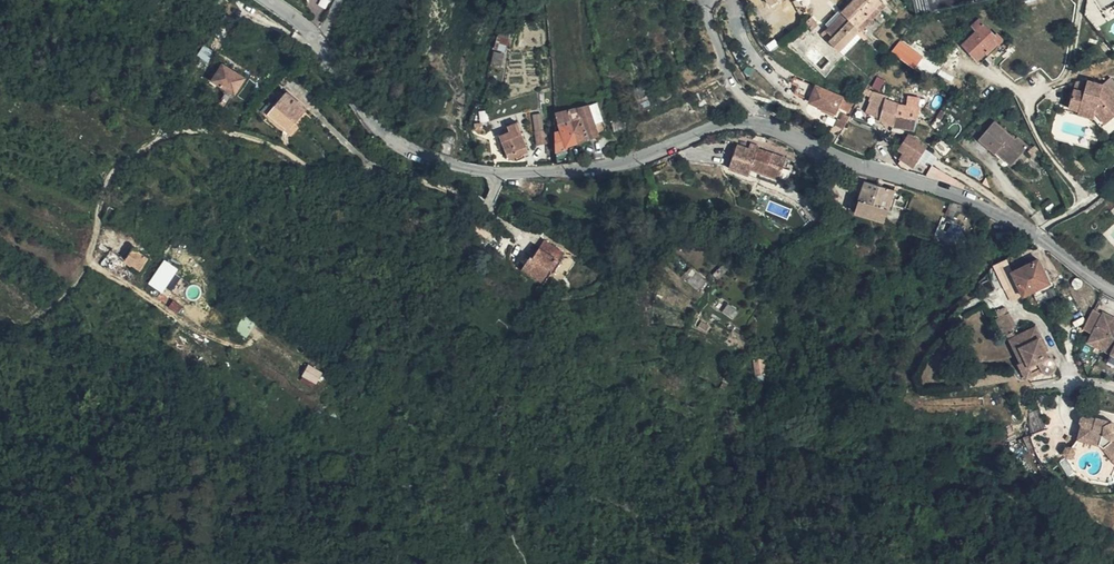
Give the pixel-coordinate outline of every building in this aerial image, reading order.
[(882,4),(879,0),(852,0),(840,11),(841,12),(824,29),(830,35),(826,39),(839,53),(857,37),(853,32),(882,4)] [(964,47),(972,57),(994,37),(981,22),(974,28),(979,34),(964,47)] [(503,65),(512,31),(500,28),(492,63),(503,65)] [(994,37),(972,57),(976,61),(987,52),(989,54),(998,47),(994,42),(996,39),(994,37)] [(899,38),(891,53),(917,67),(925,52),(899,38)] [(899,58),(891,68),(915,85),(922,75),(899,58)] [(234,94),(245,76),(222,62),(211,80),(234,94)] [(1103,126),(1113,117),(1113,99),(1103,85),(1100,87),(1086,82),(1082,94),(1072,91),(1067,109),(1077,113),(1079,106),(1094,111),(1093,113),(1103,126)] [(794,98),(801,100),(806,88),(793,83),(791,87),(797,90),(794,98)] [(848,116),(853,105),(842,100),(840,101),(815,90),(815,91),(806,88),(801,100),(809,103),(808,106),(834,117),(836,111),(848,116)] [(635,109),(651,103),(647,93),(632,99),(635,109)] [(286,96),(268,119),(288,134),(295,125),(298,127),(308,114),(286,96)] [(888,100),(874,96),(871,106),(884,111),(882,124),(892,130),(895,131),(898,120),(901,107),(896,106),(887,104),(888,100)] [(908,108),(922,111),(923,102),(908,100),(908,108)] [(596,101),(585,104),(597,134),(607,130),(596,101)] [(580,106),(566,109),(578,142),(580,141),(596,135),(584,105),(580,106)] [(1099,129),(1103,126),(1093,113),(1094,111),(1079,106),(1077,113),(1077,116),(1091,120),(1099,129)] [(918,123),(922,111),(908,108),(901,107),(898,120),(918,123)] [(554,130),(554,148),(566,148),(568,147),(571,145),(576,142),(578,142),(566,109),(553,112),(554,130)] [(528,115),(533,131),(542,128),(537,112),(528,115)] [(625,123),(621,114),(610,118),(614,128),(625,123)] [(1002,143),(1017,156),(1029,142),(1018,132),(1016,134),(996,116),(980,134),(996,149),(998,147),(1002,143)] [(946,120),(941,117),(937,124),(942,126),(946,120)] [(840,132),(848,120),(843,118),(840,124),(837,123),(835,129),(840,132)] [(915,134),(918,123),(898,120),(895,131),(897,132),(915,134)] [(500,135),(503,143),(504,147),(523,141),(516,121),(507,125),(508,132),(500,135)] [(534,137),(544,133),(542,128),(533,131),(534,137)] [(546,142),(544,133),(534,137),(536,144),(546,142)] [(908,139),(900,152),(905,155),(901,162),(913,171),(919,163),(926,152),(927,151),(912,141),(908,139)] [(523,141),(504,147),(508,157),(526,150),(523,141)] [(567,150),(570,148),(573,146),(579,144),(581,143),(580,141),(578,142),(576,142),(571,145),(568,147),(566,148),(567,150)] [(1013,160),(1017,156),(1002,143),(998,147),(1013,160)] [(554,153),(555,163),(563,163),(572,161),(570,148),(567,150),(566,148),(554,148),(554,153)] [(753,174),(781,184),(785,172),(772,167),(774,159),(760,154),(759,156),(754,155),(739,150),(731,172),(751,180),(753,174)] [(931,156),(926,152),(919,163),(924,166),(931,156)] [(772,167),(785,172),(788,164),(774,159),(772,167)] [(1075,175),(1080,170),(1072,162),(1067,167),(1075,175)] [(779,189),(781,184),(753,174),(751,180),(779,189)] [(858,178),(856,178),(849,192),(861,197),(865,184),(867,181),(858,178)] [(854,213),(857,214),(883,223),(894,193),(865,184),(861,197),(854,213)] [(945,210),(959,216),(967,219),(970,213),(957,207),(948,203),(947,206),(945,210)] [(551,269),(557,259),(562,252),(544,239),(533,256),(531,254),(522,267),(541,280),(549,268),(551,269)] [(126,263),(132,268),(142,256),(140,255),(123,243),(121,246),(118,245),(113,253),(126,263)] [(166,275),(170,270),(165,266),(152,257),(149,260),(142,256),(132,268),(140,274),(141,272),(148,277),(152,271),(160,277),(164,273),(166,275)] [(561,262),(557,259),(551,269),(549,268),(541,280),(544,282),(552,272),(553,273),(561,262)] [(1044,280),(1038,267),(1009,280),(1021,305),(1030,300),(1032,306),(1055,295),(1047,279),(1044,280)] [(1093,335),(1104,315),(1095,310),(1084,330),(1093,335)] [(1107,348),(1113,333),(1113,323),(1113,322),(1113,320),(1113,318),(1104,313),(1104,315),(1093,335),(1092,337),(1101,341),(1099,344),(1107,348)] [(245,314),(236,329),(247,335),(256,321),(245,314)] [(1006,334),(1012,332),(1014,331),(1017,330),(1012,319),(1011,317),(1006,319),(998,323),(1004,335),(1006,334)] [(1011,346),(1012,346),(1020,364),(1024,362),(1025,362),(1032,377),(1042,372),(1044,375),(1048,375),(1050,374),(1053,372),(1054,368),(1054,365),(1052,362),(1048,360),(1039,341),(1040,340),(1035,329),(1017,338),(1014,331),(1012,332),(1006,334),(1011,346)] [(1113,355),(1113,333),(1107,348),(1105,351),(1113,355)] [(1089,343),(1105,351),(1107,348),(1099,344),(1101,341),(1092,337),(1089,343)] [(765,355),(757,357),(759,370),(759,379),(767,377),(767,371),(768,371),(765,355)] [(1025,380),(1030,378),(1032,377),(1025,362),(1024,362),(1020,364),(1018,365),(1023,378),(1025,380)] [(309,363),(301,379),(317,387),(325,371),(309,363)] [(969,387),(977,386),(997,383),(997,375),(974,378),(968,379),(969,387)] [(889,379),(886,379),(887,397),(900,397),(899,378),(889,379)] [(1113,457),(1113,422),(1098,417),(1098,418),(1087,415),(1085,416),(1083,421),(1085,425),(1080,438),(1100,443),(1103,445),(1109,450),(1113,457)] [(1076,450),(1073,445),(1067,445),(1063,451),(1067,456),(1074,456),(1076,450)]
